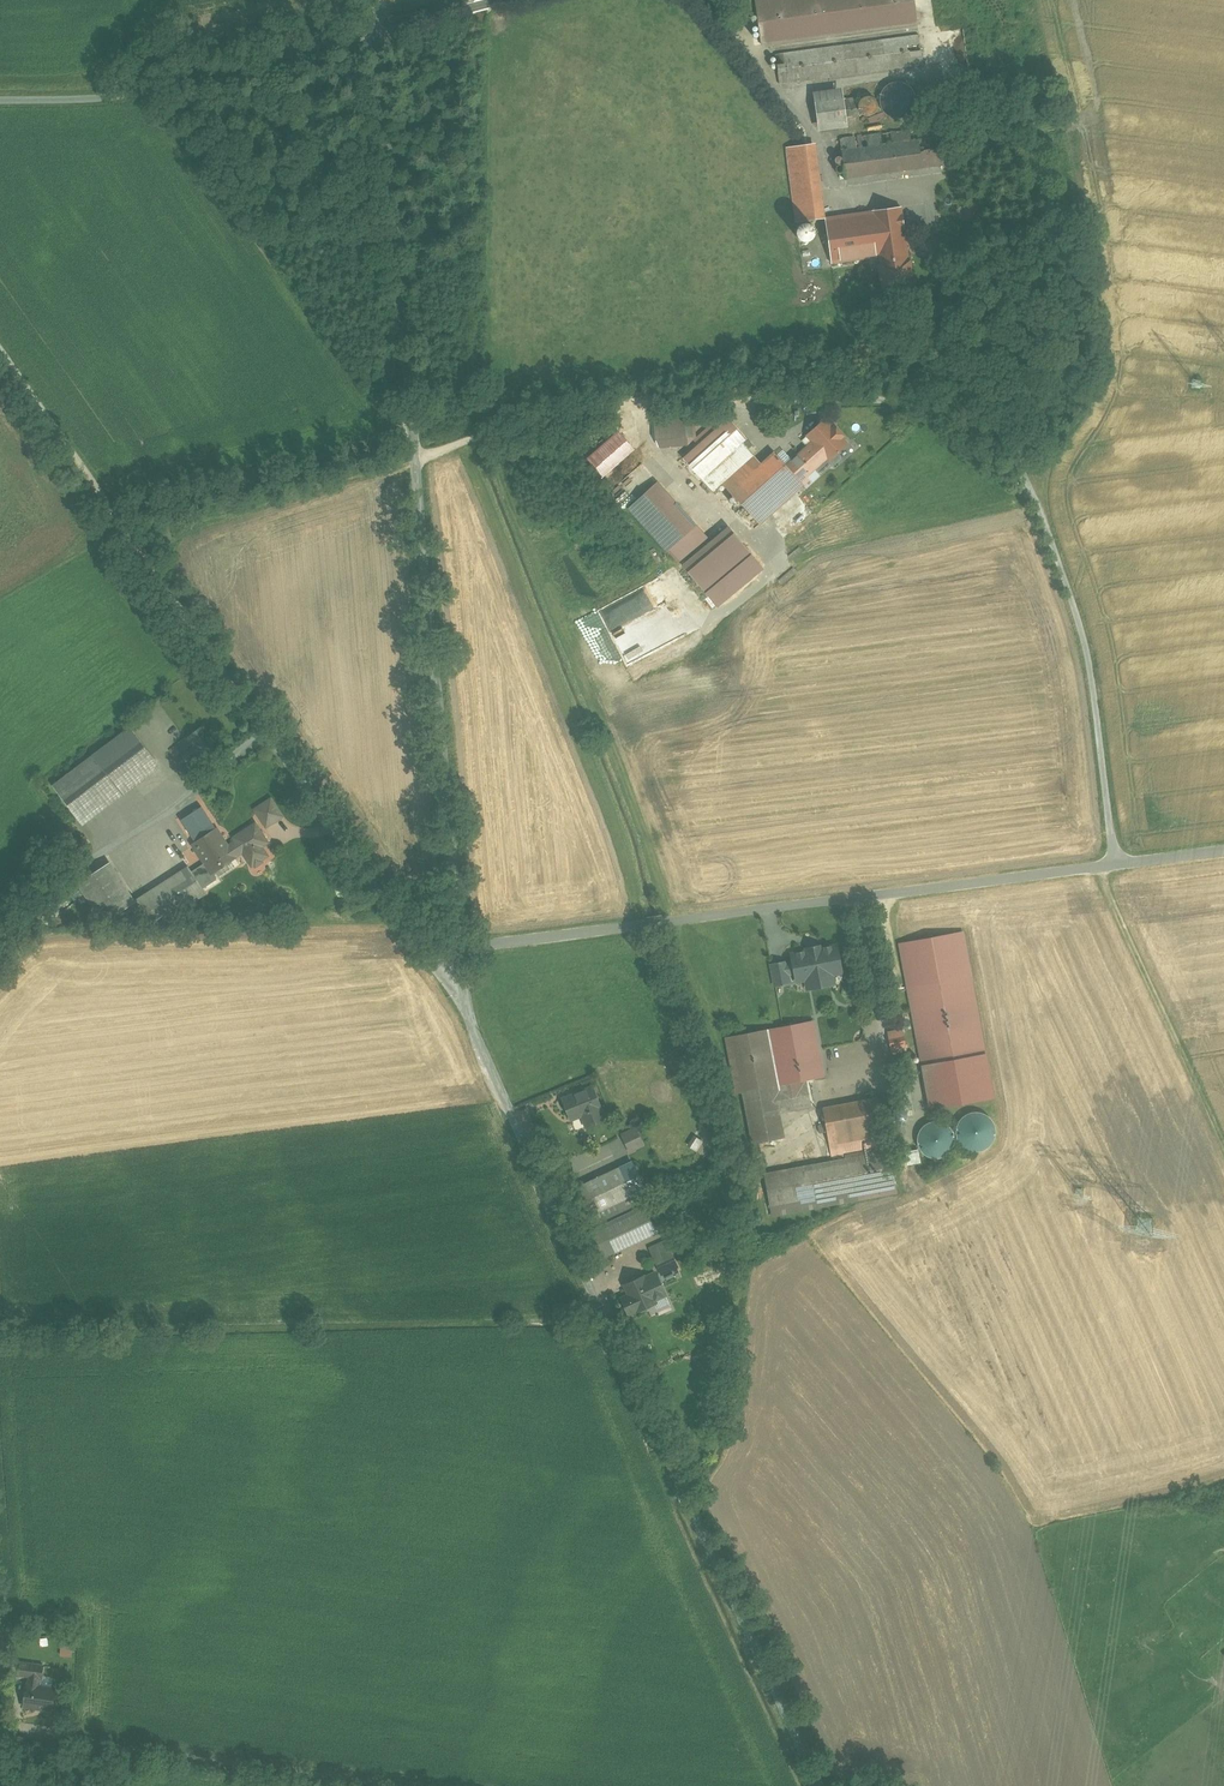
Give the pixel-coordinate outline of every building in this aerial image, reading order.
[(762,44),(918,23),(915,0),(756,0),(762,44)] [(920,35),(776,54),(780,84),(924,64),(920,35)] [(901,81),(898,81),(894,82),(891,83),(889,84),(886,86),(884,88),(882,90),(881,92),(880,95),(880,97),(880,100),(880,103),(881,106),(882,108),(883,110),(884,112),(886,113),(887,115),(890,116),(892,117),(895,118),(899,118),(903,118),(905,117),(907,116),(909,114),(911,113),(913,111),(914,109),(916,106),(916,104),(916,103),(917,101),(917,99),(916,96),(916,95),(915,93),(915,92),(914,90),(912,87),(910,86),(909,84),(907,83),(904,82),(901,81)] [(869,96),(868,96),(866,96),(865,97),(863,98),(861,99),(860,100),(860,101),(859,101),(859,102),(859,103),(858,104),(858,105),(858,106),(858,107),(859,108),(859,109),(859,110),(860,110),(860,111),(861,112),(862,113),(863,114),(865,114),(867,115),(870,115),(871,114),(873,114),(874,113),(875,112),(877,110),(878,108),(878,106),(878,105),(878,104),(877,102),(877,101),(875,99),(874,98),(873,98),(871,97),(869,96)] [(844,99),(816,103),(819,123),(824,123),(825,123),(837,121),(839,120),(847,119),(846,116),(860,114),(859,111),(860,111),(860,110),(859,110),(859,109),(859,108),(858,107),(858,106),(858,105),(858,104),(859,103),(859,102),(859,101),(860,101),(844,103),(844,99)] [(939,126),(841,139),(846,178),(945,165),(939,126)] [(806,144),(788,147),(797,222),(816,219),(806,144)] [(873,211),(826,218),(832,263),(880,256),(881,265),(909,261),(902,206),(873,210),(873,211)] [(806,223),(804,223),(802,224),(800,225),(799,226),(798,227),(797,229),(797,230),(797,232),(797,234),(797,235),(798,237),(798,238),(800,239),(801,240),(802,241),(804,241),(806,242),(808,241),(809,241),(811,240),(812,239),(813,238),(814,237),(815,235),(815,233),(816,232),(815,230),(815,229),(814,227),(813,225),(811,224),(809,223),(807,223),(806,223)] [(881,265),(880,265),(883,289),(914,285),(910,261),(909,261),(881,265)] [(631,411),(606,416),(609,428),(633,424),(631,411)] [(696,437),(695,413),(687,414),(689,437),(696,437)] [(687,414),(655,416),(657,439),(689,437),(687,414)] [(729,418),(685,458),(702,478),(713,490),(722,482),(753,454),(742,442),(746,439),(747,438),(729,418)] [(833,428),(826,419),(808,435),(814,441),(787,466),(795,475),(801,470),(806,476),(807,475),(828,456),(831,459),(848,443),(842,437),(844,436),(835,426),(833,428)] [(396,431),(381,432),(382,440),(396,439),(396,431)] [(763,465),(732,493),(760,524),(811,479),(807,475),(806,476),(801,470),(795,475),(787,466),(776,453),(763,465)] [(753,454),(722,482),(732,493),(763,465),(754,454),(753,454)] [(707,537),(658,483),(628,510),(678,564),(707,537)] [(725,528),(681,566),(706,594),(750,556),(725,528)] [(840,543),(828,545),(830,557),(842,555),(840,543)] [(612,628),(671,603),(660,578),(637,588),(640,594),(604,609),(612,628)] [(85,759),(120,732),(113,721),(104,728),(102,726),(91,735),(95,741),(80,752),(85,759)] [(219,743),(205,724),(188,736),(195,746),(191,750),(190,748),(176,758),(184,767),(201,755),(202,755),(219,743)] [(132,727),(93,756),(118,788),(156,759),(132,727)] [(93,756),(54,785),(79,817),(118,788),(93,756)] [(283,816),(272,798),(256,808),(267,825),(283,816)] [(257,822),(235,837),(236,839),(244,851),(253,865),(254,864),(257,865),(263,861),(263,858),(264,857),(259,848),(269,842),(257,822)] [(206,828),(199,833),(198,835),(201,840),(211,833),(208,829),(206,828)] [(201,840),(195,844),(206,862),(193,870),(204,888),(217,879),(213,871),(236,856),(229,845),(218,829),(201,840)] [(244,851),(237,840),(229,845),(236,856),(244,851)] [(190,866),(138,899),(151,919),(162,913),(166,919),(207,892),(204,888),(193,870),(190,866)] [(103,867),(79,882),(104,922),(129,906),(103,867)] [(810,947),(793,950),(797,979),(809,977),(811,985),(832,982),(830,972),(841,971),(837,943),(820,946),(819,943),(810,944),(810,947)] [(787,959),(772,962),(775,982),(790,980),(787,959)] [(971,977),(910,989),(924,1065),(986,1054),(971,977)] [(813,1021),(770,1029),(780,1083),(807,1078),(823,1075),(813,1021)] [(770,1029),(728,1037),(738,1092),(744,1091),(744,1090),(780,1083),(770,1029)] [(903,1029),(890,1032),(894,1053),(907,1050),(903,1029)] [(986,1054),(924,1065),(932,1108),(994,1097),(986,1054)] [(780,1083),(744,1090),(744,1091),(754,1143),(784,1137),(779,1112),(812,1105),(807,1078),(780,1083)] [(589,1090),(581,1093),(580,1092),(563,1099),(572,1120),(588,1113),(593,1124),(606,1119),(593,1087),(588,1089),(589,1090)] [(843,1153),(844,1160),(765,1174),(773,1215),(897,1192),(890,1151),(867,1155),(865,1149),(889,1144),(880,1098),(824,1108),(825,1116),(819,1117),(822,1132),(828,1131),(832,1155),(843,1153)] [(902,1106),(900,1105),(897,1106),(895,1107),(893,1109),(892,1111),(892,1113),(893,1116),(894,1118),(896,1120),(898,1121),(901,1121),(903,1120),(905,1118),(907,1116),(908,1114),(907,1111),(906,1109),(905,1107),(902,1106)] [(981,1115),(977,1114),(972,1115),(968,1117),(965,1120),(962,1123),(960,1127),(959,1131),(959,1136),(960,1140),(963,1144),(966,1147),(970,1150),(974,1151),(978,1152),(983,1151),(987,1149),(990,1146),(993,1143),(995,1139),(996,1135),(996,1130),(995,1126),(992,1122),(989,1119),(986,1116),(981,1115)] [(941,1121),(936,1121),(931,1121),(927,1123),(923,1127),(921,1130),(919,1135),(918,1140),(919,1145),(921,1149),(924,1153),(928,1156),(933,1157),(938,1158),(943,1157),(947,1155),(951,1152),(953,1148),(955,1143),(956,1138),(955,1134),(953,1129),(950,1126),(946,1123),(941,1121)] [(636,1128),(623,1134),(631,1150),(644,1144),(636,1128)] [(696,1151),(707,1138),(697,1129),(686,1142),(696,1151)] [(919,1150),(907,1153),(909,1164),(921,1162),(919,1150)] [(621,1167),(577,1188),(590,1215),(634,1195),(621,1167)] [(646,1205),(591,1230),(604,1257),(658,1231),(646,1205)] [(668,1206),(658,1211),(665,1226),(675,1221),(668,1206)] [(671,1252),(656,1259),(663,1273),(678,1266),(671,1252)] [(656,1272),(646,1277),(645,1275),(625,1285),(633,1300),(625,1303),(630,1313),(639,1309),(642,1310),(647,1308),(648,1305),(657,1301),(656,1299),(666,1294),(656,1272)] [(22,1631),(14,1636),(19,1643),(27,1638),(22,1631)] [(60,1656),(73,1656),(73,1635),(61,1635),(60,1656)] [(27,1684),(24,1705),(53,1709),(56,1688),(40,1686),(41,1677),(30,1675),(29,1684),(27,1684)]
